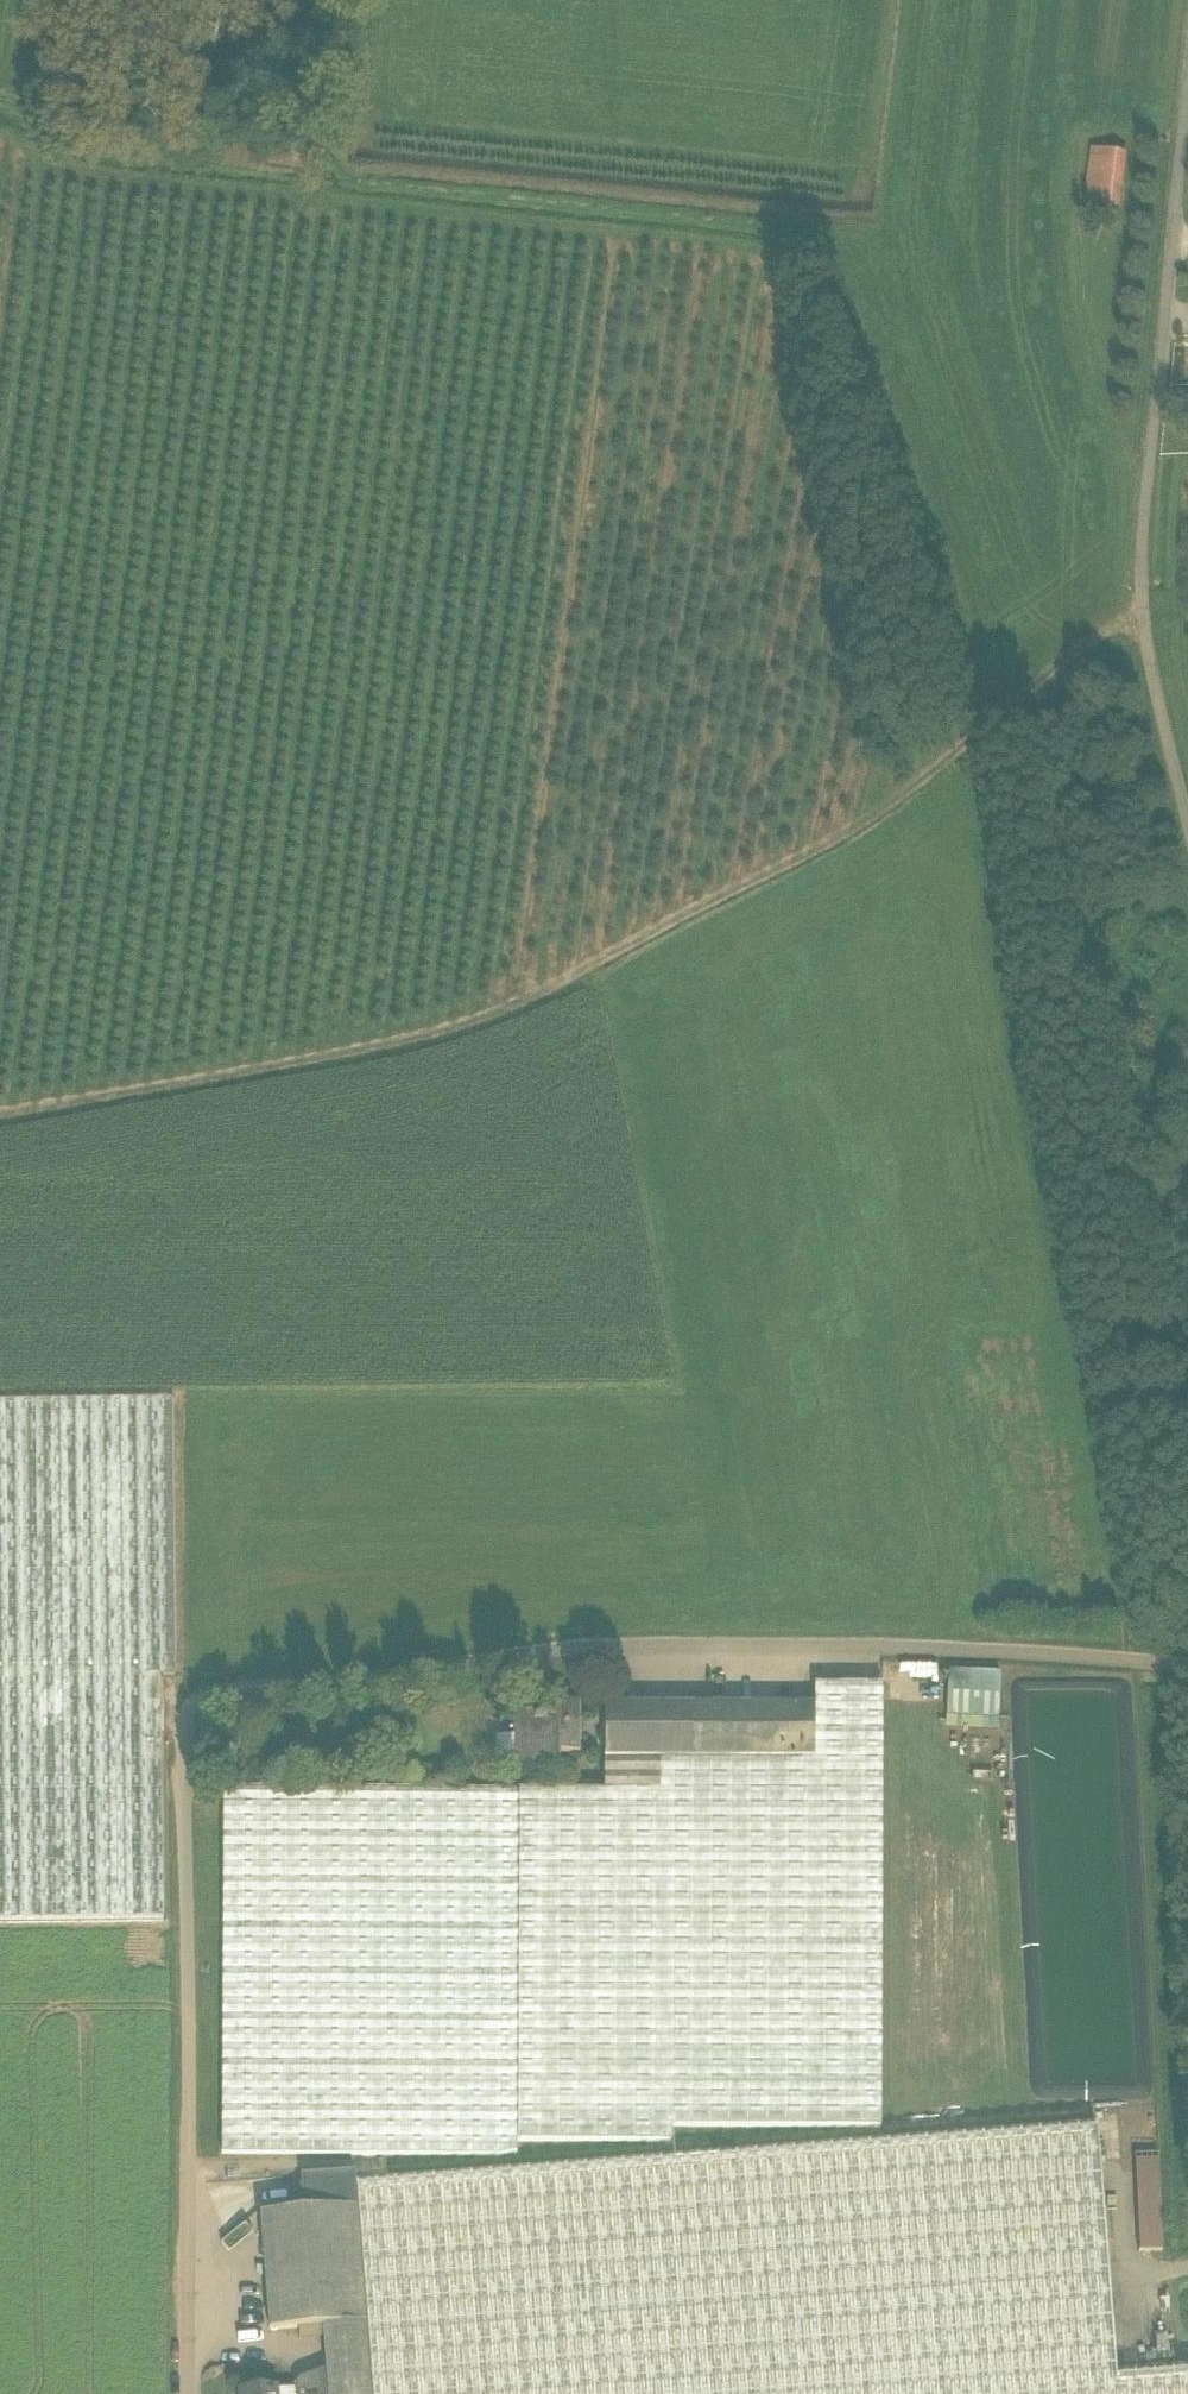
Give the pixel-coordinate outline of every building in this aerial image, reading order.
[(1092,148),(1085,204),(1117,209),(1125,152),(1092,148)] [(164,1918),(161,1719),(161,1703),(147,1703),(146,1677),(175,1677),(172,1399),(0,1401),(0,1920),(164,1918)] [(1001,1670),(948,1668),(946,1715),(999,1717),(1001,1670)] [(520,1789),(518,2139),(672,2141),(672,2125),(881,2127),(883,1684),(815,1684),(815,1704),(815,1756),(605,1756),(605,1789),(520,1789)] [(815,1756),(815,1704),(606,1703),(605,1756),(815,1756)] [(560,1755),(580,1755),(580,1704),(558,1704),(559,1720),(546,1720),(546,1719),(535,1719),(535,1720),(516,1720),(516,1719),(515,1719),(515,1764),(509,1764),(509,1766),(560,1766),(560,1755)] [(498,2155),(517,2153),(518,2139),(520,1789),(224,1787),(222,2153),(498,2155)] [(1163,2251),(1155,2111),(1121,2113),(1123,2156),(1135,2156),(1139,2252),(1163,2251)] [(1117,2378),(1097,2129),(357,2187),(373,2393),(1187,2393),(1187,2373),(1117,2378)] [(357,2187),(356,2171),(301,2175),(304,2211),(262,2214),(270,2330),(323,2326),(329,2393),(373,2393),(357,2187)]
